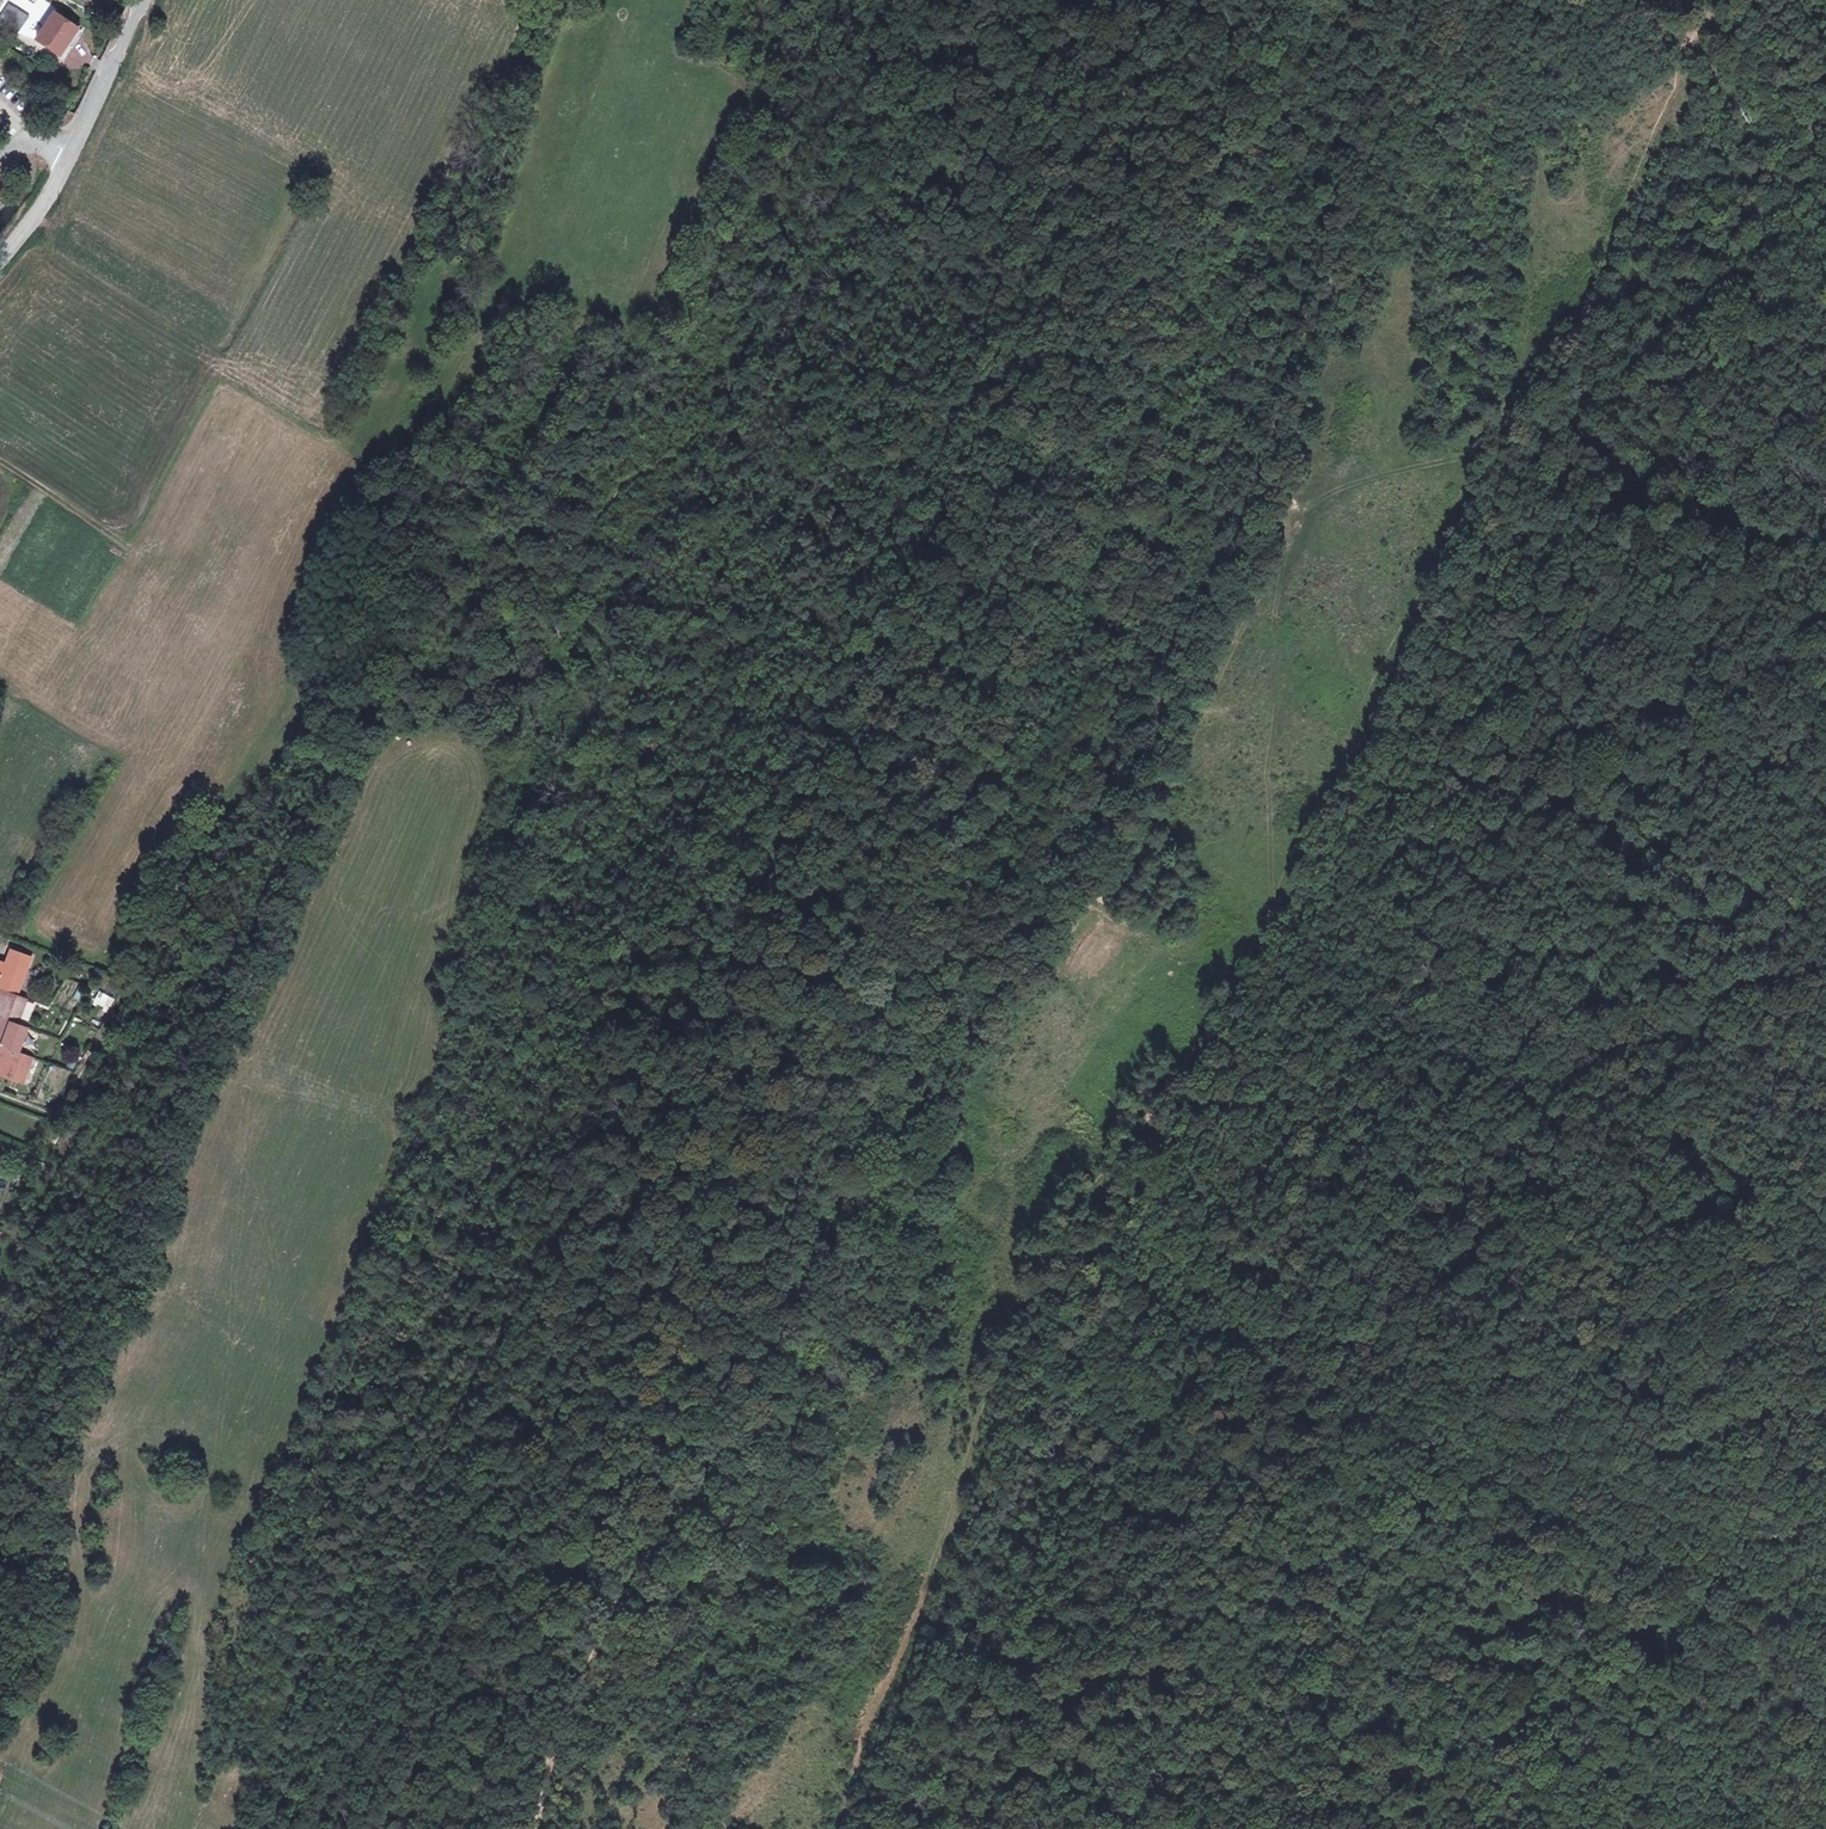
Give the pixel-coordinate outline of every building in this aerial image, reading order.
[(35,10),(21,1),(16,9),(10,4),(0,20),(0,22),(19,34),(35,10)] [(67,45),(78,29),(55,13),(36,40),(60,56),(67,45)] [(72,48),(83,32),(78,29),(67,45),(72,48)] [(1542,163),(1555,164),(1555,148),(1541,148),(1542,163)] [(18,996),(32,957),(10,949),(5,962),(0,961),(0,989),(18,996)] [(118,978),(114,986),(118,988),(122,980),(118,978)] [(18,1024),(27,999),(18,996),(0,989),(0,1017),(18,1024)] [(110,997),(103,1010),(107,1013),(115,999),(110,997)] [(19,1052),(28,1028),(18,1024),(0,1017),(0,1046),(19,1052)] [(23,1083),(32,1057),(19,1052),(0,1046),(0,1074),(23,1083)]
